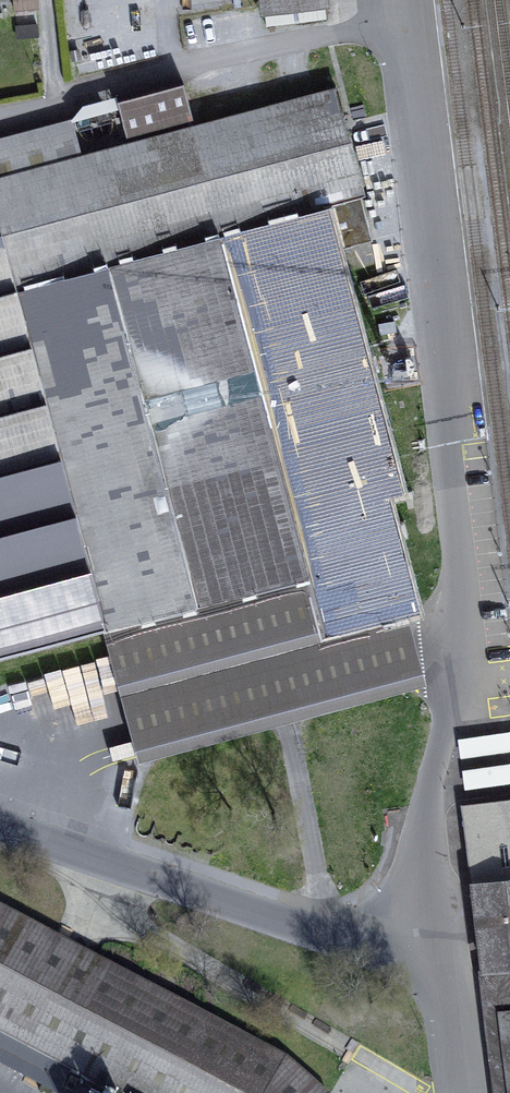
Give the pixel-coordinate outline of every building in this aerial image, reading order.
[(14,11),(36,10),(36,0),(14,0),(14,11)] [(327,20),(324,0),(263,0),(267,28),(327,20)] [(118,102),(127,137),(192,120),(183,85),(118,102)] [(107,631),(305,580),(320,638),(406,615),(419,612),(389,496),(403,492),(339,249),(373,240),(362,197),(366,196),(338,89),(82,156),(72,119),(0,138),(0,659),(107,631)] [(107,631),(123,694),(132,726),(140,759),(287,720),(424,685),(415,650),(406,615),(320,638),(305,580),(107,631)] [(509,831),(509,811),(467,816),(469,836),(509,831)] [(509,880),(509,831),(469,836),(472,860),(475,884),(509,880)] [(475,884),(485,969),(496,968),(499,993),(509,991),(509,880),(475,884)] [(284,1065),(64,949),(0,916),(0,1037),(107,1092),(316,1092),(284,1065)] [(499,993),(501,1009),(509,1089),(509,991),(499,993)] [(501,1009),(493,1010),(503,1092),(509,1092),(509,1089),(501,1009)]
